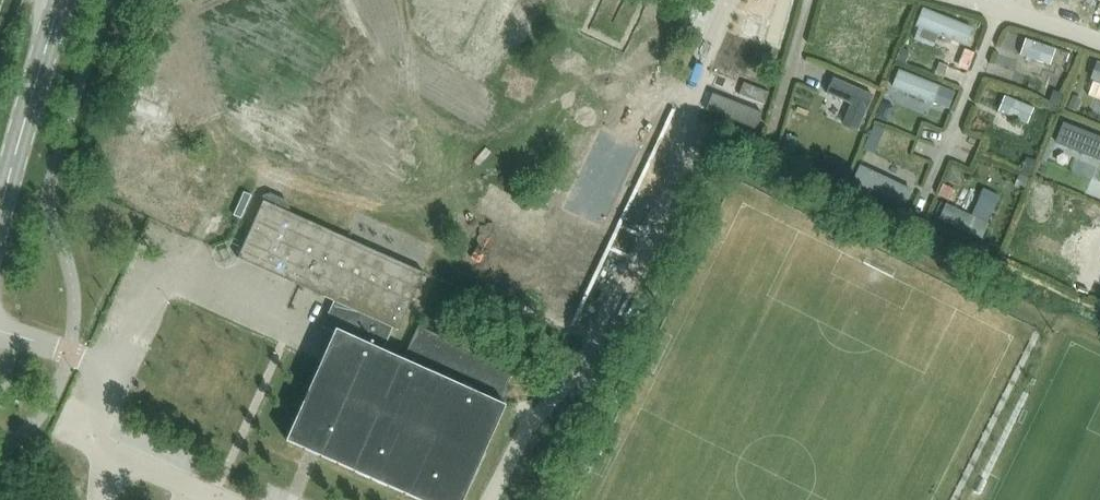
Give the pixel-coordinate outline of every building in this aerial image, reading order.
[(915,26),(965,46),(972,28),(922,8),(915,26)] [(1020,55),(1050,65),(1055,49),(1025,39),(1020,55)] [(911,51),(900,47),(895,60),(905,64),(911,51)] [(1097,62),(1091,79),(1099,82),(1099,63),(1097,62)] [(940,86),(899,70),(891,88),(933,105),(949,111),(957,92),(940,86)] [(873,94),(833,77),(826,94),(850,104),(842,123),(858,130),(873,94)] [(1063,94),(1053,90),(1048,104),(1058,107),(1063,94)] [(1073,95),(1068,108),(1076,112),(1082,99),(1073,95)] [(164,108),(139,96),(133,109),(158,120),(164,108)] [(998,112),(1027,124),(1034,108),(1004,96),(998,112)] [(285,142),(285,151),(313,152),(313,140),(330,140),(330,117),(315,116),(315,113),(283,112),(282,142),(285,142)] [(1036,161),(1026,157),(1021,170),(1031,174),(1036,161)] [(860,165),(852,182),(905,207),(913,190),(860,165)] [(1030,177),(1020,174),(1014,187),(1024,191),(1030,177)] [(241,219),(251,196),(244,192),(233,215),(241,219)] [(397,261),(307,221),(285,211),(288,210),(286,202),(270,195),(262,198),(264,201),(261,207),(237,258),(239,259),(240,257),(289,280),(306,241),(319,247),(324,235),(394,266),(397,261)] [(938,220),(982,240),(989,224),(946,204),(938,220)] [(424,273),(397,261),(394,266),(324,235),(319,247),(306,241),(289,280),(338,301),(393,327),(393,326),(397,328),(396,330),(398,331),(424,273)] [(393,327),(338,301),(330,319),(334,329),(336,330),(287,441),(419,499),(464,499),(506,405),(504,404),(504,405),(499,402),(514,369),(419,325),(404,358),(383,349),(393,327)]
